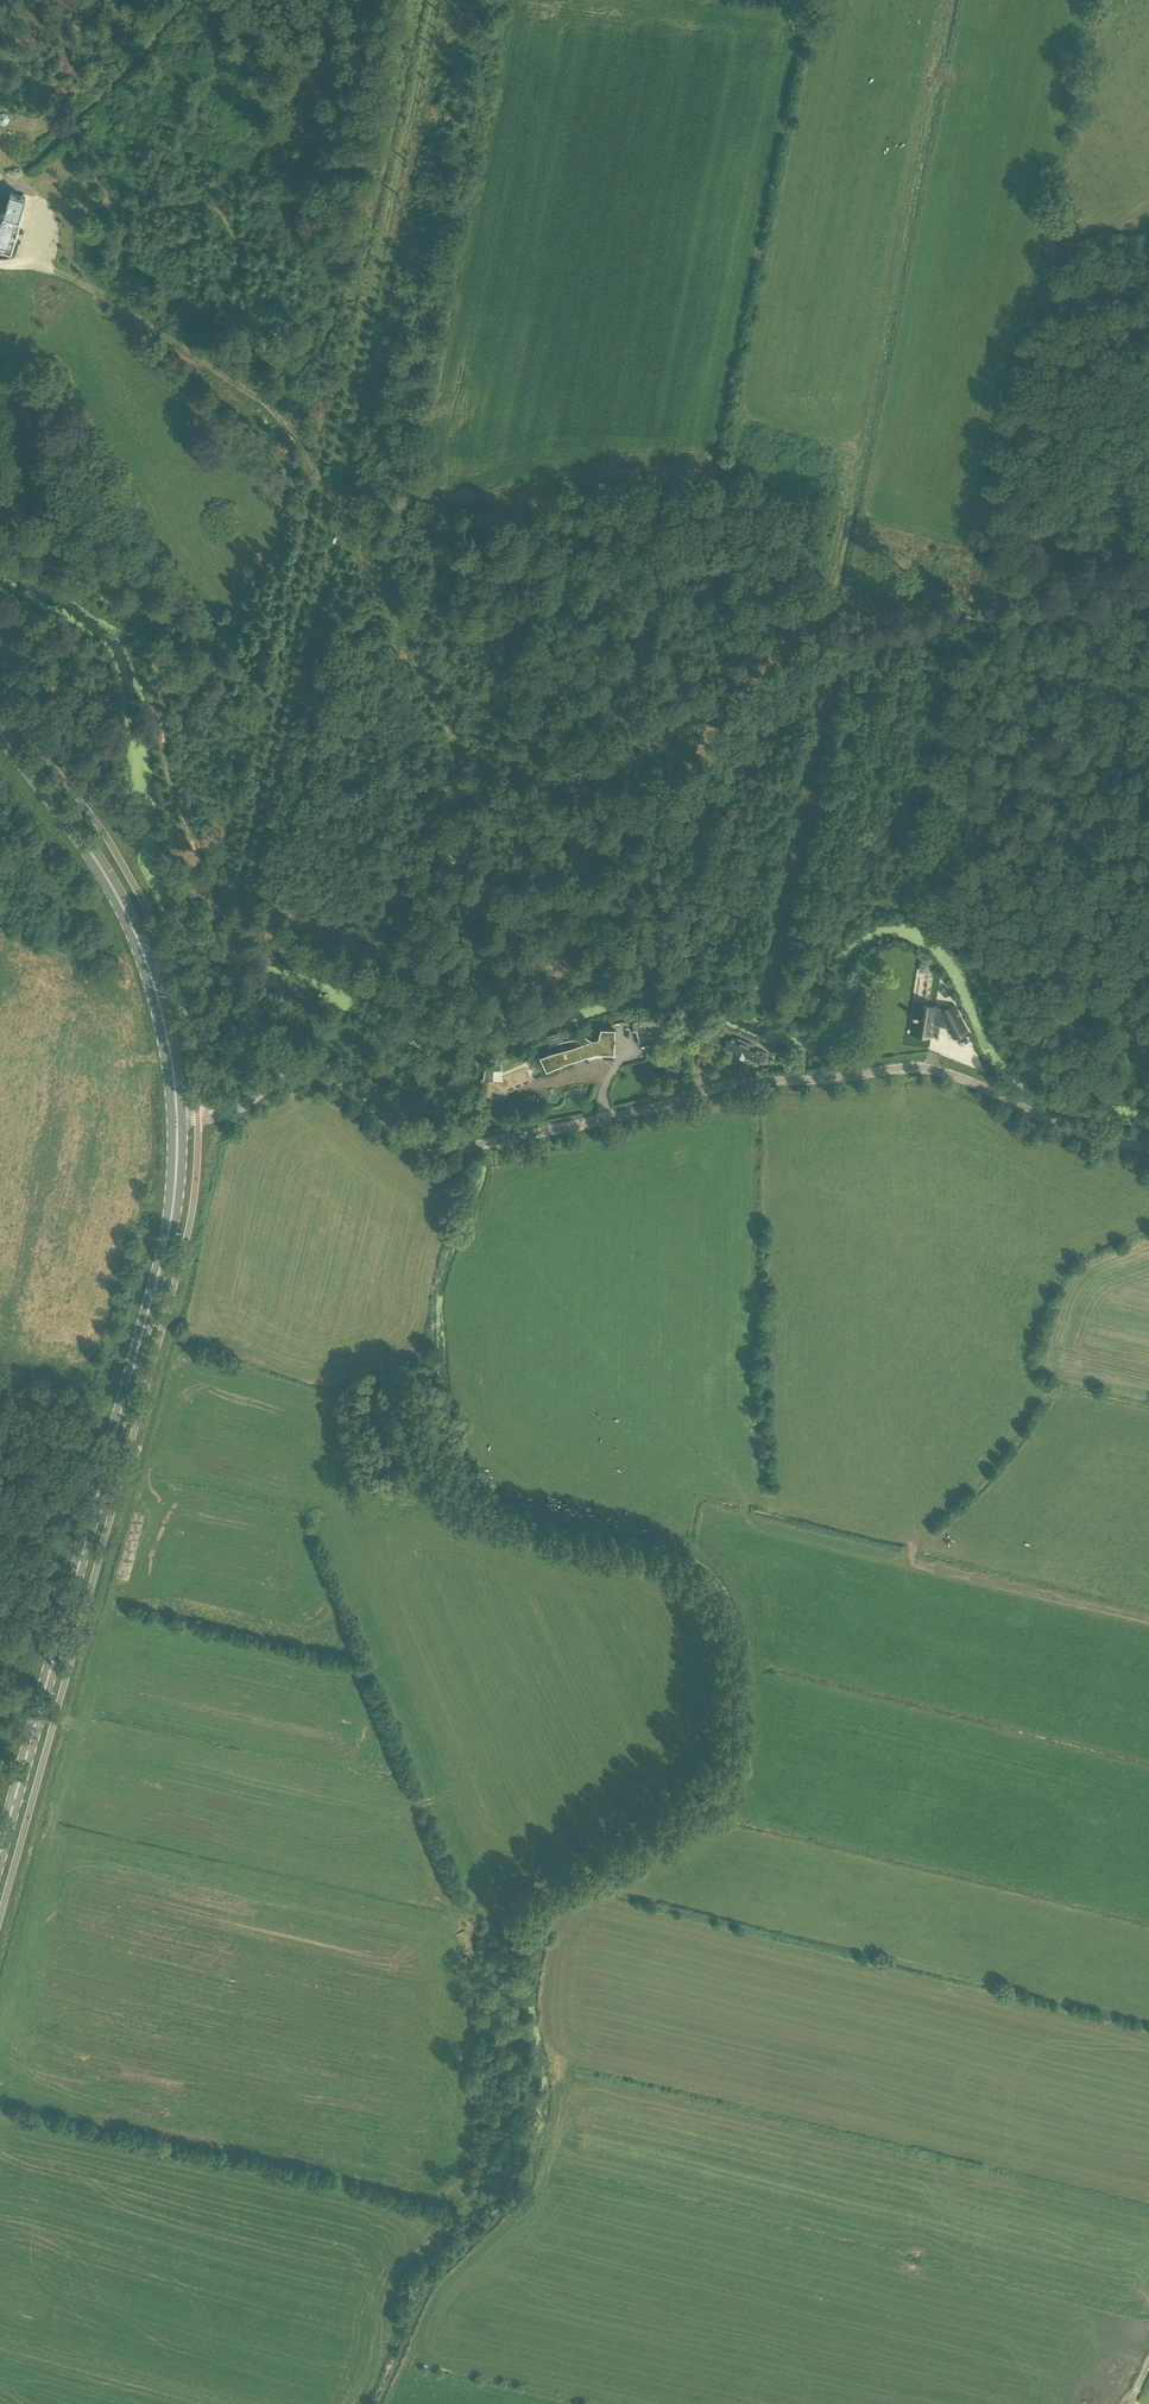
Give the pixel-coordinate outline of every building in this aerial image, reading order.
[(9,252),(9,253),(13,251),(13,250),(27,198),(10,193),(3,215),(0,214),(0,250),(9,252)] [(32,428),(33,421),(27,419),(25,427),(32,428)] [(922,1016),(917,1015),(914,1015),(912,1014),(912,1017),(913,1017),(911,1032),(931,1035),(933,1025),(936,1026),(936,1024),(939,1025),(943,1023),(946,1022),(949,1028),(954,1037),(966,1031),(953,1005),(943,1011),(941,1011),(941,1012),(935,1011),(935,1007),(924,1005),(922,1016)] [(662,1040),(660,1029),(657,1016),(632,1022),(633,1028),(637,1028),(641,1045),(662,1040)] [(689,1034),(686,1023),(660,1029),(661,1034),(662,1040),(689,1034)] [(701,1025),(697,1037),(719,1044),(722,1035),(711,1031),(712,1028),(701,1025)] [(550,1051),(539,1055),(544,1064),(546,1069),(566,1061),(596,1054),(614,1054),(614,1029),(601,1028),(598,1040),(591,1041),(585,1037),(567,1040),(549,1045),(550,1051)] [(727,1037),(723,1047),(757,1062),(758,1060),(763,1062),(767,1054),(752,1047),(753,1045),(738,1039),(737,1041),(727,1037)] [(493,1070),(501,1069),(501,1062),(487,1064),(484,1081),(493,1081),(493,1070)]
